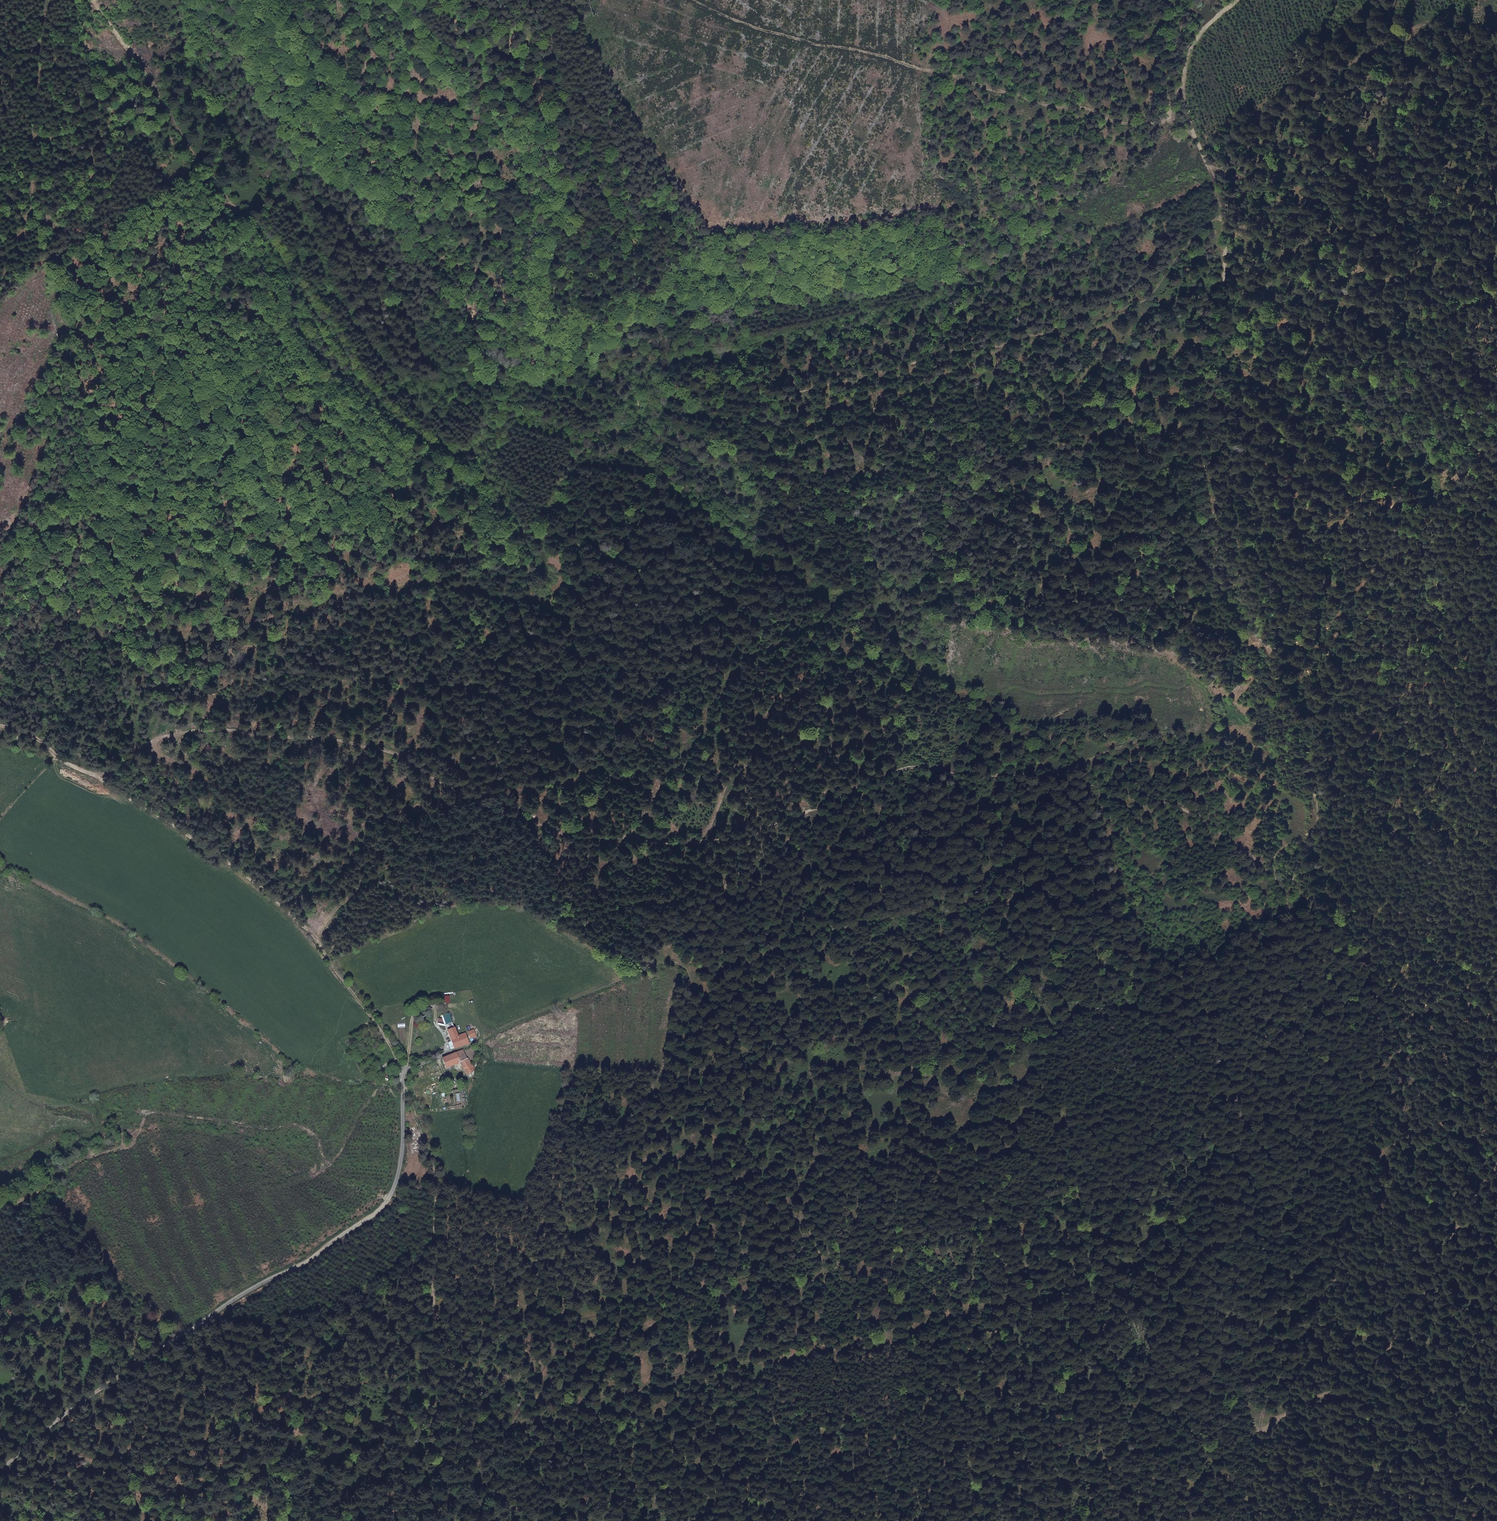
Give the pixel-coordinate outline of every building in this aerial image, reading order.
[(437,1024),(440,1024),(446,1024),(453,1041),(449,1042),(451,1049),(471,1043),(466,1032),(458,1035),(453,1021),(447,1023),(446,1019),(437,1019),(437,1024)] [(465,1049),(444,1057),(447,1066),(460,1061),(468,1057),(465,1049)] [(468,1057),(460,1061),(465,1067),(472,1063),(468,1057)] [(471,1076),(474,1075),(476,1069),(472,1063),(465,1067),(471,1076)]
